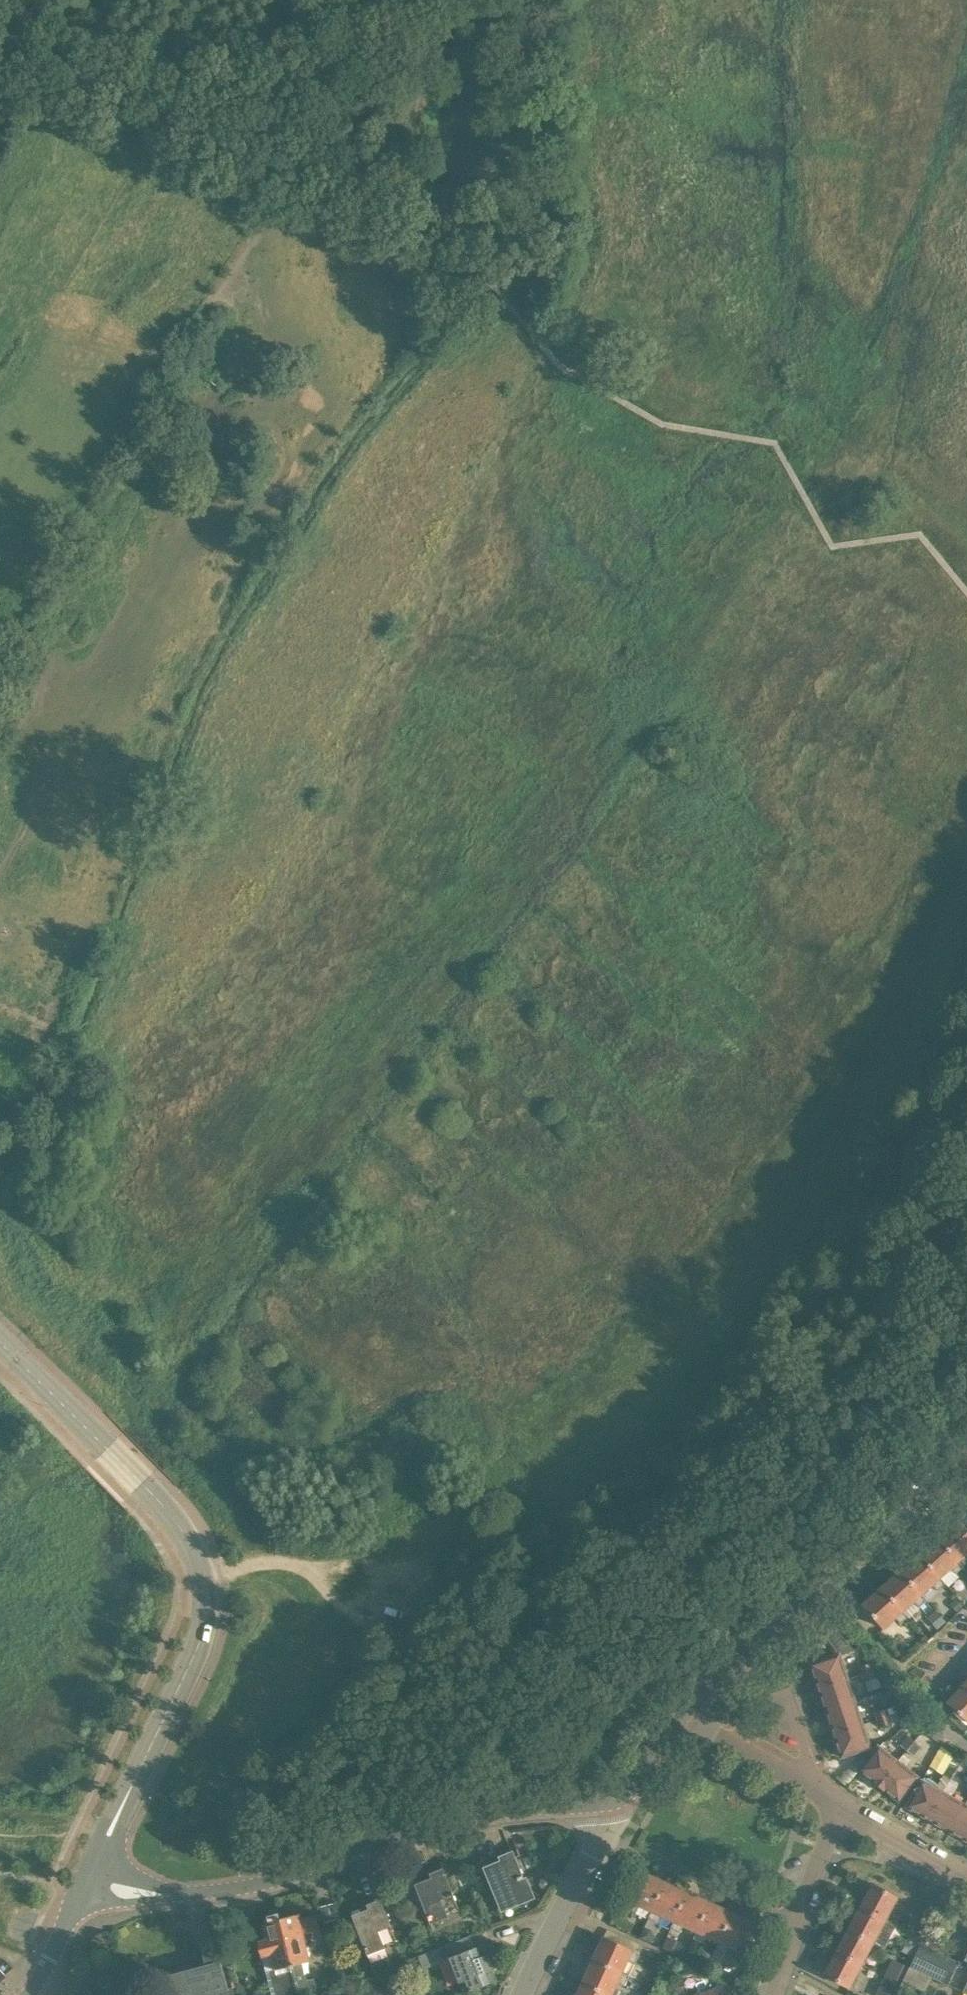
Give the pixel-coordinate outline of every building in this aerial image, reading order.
[(937,1537),(959,1561),(966,1554),(966,1533),(956,1521),(937,1537)] [(959,1561),(937,1537),(919,1554),(940,1578),(951,1568),(956,1574),(964,1567),(959,1561)] [(945,1583),(919,1554),(900,1570),(922,1595),(932,1585),(937,1590),(945,1583)] [(919,1607),(918,1607),(920,1609),(928,1601),(922,1595),(900,1570),(881,1587),(903,1611),(914,1601),(919,1607)] [(903,1611),(881,1587),(862,1604),(884,1629),(895,1618),(900,1623),(908,1616),(903,1611)] [(963,1606),(957,1600),(951,1605),(957,1612),(963,1606)] [(932,1613),(927,1617),(937,1629),(945,1622),(935,1610),(932,1613)] [(826,1637),(817,1643),(822,1650),(831,1644),(826,1637)] [(811,1664),(818,1687),(846,1678),(839,1655),(811,1664)] [(859,1667),(862,1674),(874,1670),(871,1663),(859,1667)] [(874,1670),(862,1674),(864,1682),(876,1678),(874,1670)] [(818,1687),(826,1710),(854,1701),(846,1678),(818,1687)] [(965,1683),(947,1702),(955,1710),(966,1721),(966,1685),(965,1683)] [(826,1710),(834,1733),(862,1724),(854,1701),(826,1710)] [(875,1713),(877,1720),(889,1716),(887,1709),(875,1713)] [(964,1731),(966,1727),(966,1721),(955,1710),(949,1717),(964,1731)] [(889,1716),(877,1720),(879,1727),(892,1723),(889,1716)] [(862,1724),(834,1733),(841,1757),(869,1747),(862,1724)] [(900,1745),(906,1750),(914,1741),(907,1736),(900,1745)] [(914,1741),(906,1750),(913,1756),(921,1747),(914,1741)] [(939,1745),(928,1765),(942,1772),(953,1752),(939,1745)] [(872,1780),(879,1785),(897,1762),(878,1747),(860,1769),(872,1778),(872,1780)] [(897,1762),(879,1785),(886,1791),(887,1790),(899,1799),(917,1777),(897,1762)] [(944,1775),(951,1779),(958,1769),(950,1764),(944,1775)] [(958,1769),(951,1779),(959,1784),(964,1774),(958,1769)] [(907,1807),(929,1819),(944,1792),(923,1780),(907,1807)] [(929,1819),(950,1831),(965,1804),(944,1792),(929,1819)] [(966,1841),(966,1805),(965,1804),(950,1831),(966,1841)] [(501,1861),(484,1868),(503,1915),(533,1903),(514,1856),(513,1856),(511,1851),(499,1856),(501,1861)] [(433,1932),(463,1920),(439,1858),(438,1858),(442,1868),(430,1873),(432,1877),(415,1884),(433,1932)] [(651,1911),(665,1881),(643,1871),(626,1908),(635,1912),(638,1905),(651,1911)] [(662,1916),(674,1921),(688,1891),(665,1881),(651,1911),(648,1918),(659,1922),(662,1916)] [(872,1883),(860,1906),(885,1920),(898,1897),(872,1883)] [(711,1902),(688,1891),(674,1921),(671,1928),(681,1932),(684,1926),(697,1932),(711,1902)] [(397,1943),(380,1899),(367,1904),(368,1909),(352,1915),(367,1955),(397,1943)] [(719,1942),(733,1912),(711,1902),(697,1932),(694,1938),(704,1942),(706,1936),(719,1942)] [(337,1919),(333,1904),(321,1907),(325,1922),(337,1919)] [(860,1906),(847,1929),(873,1943),(884,1949),(896,1925),(885,1920),(860,1906)] [(719,1942),(716,1948),(725,1952),(726,1953),(729,1946),(743,1952),(756,1922),(733,1912),(719,1942)] [(300,1914),(281,1918),(286,1938),(283,1939),(297,1994),(317,1989),(314,1978),(307,1980),(303,1963),(312,1961),(311,1959),(310,1959),(307,1946),(323,1942),(321,1934),(316,1935),(311,1917),(300,1920),(299,1916),(300,1915),(300,1914)] [(919,1915),(911,1932),(923,1937),(931,1921),(919,1915)] [(283,1939),(286,1938),(281,1918),(261,1923),(261,1925),(264,1925),(267,1938),(257,1940),(265,1972),(270,1970),(276,1994),(293,1994),(297,1994),(283,1939)] [(651,1943),(654,1937),(651,1930),(645,1927),(639,1938),(651,1943)] [(847,1929),(835,1951),(861,1965),(873,1943),(847,1929)] [(923,1937),(911,1932),(901,1951),(913,1957),(923,1937)] [(483,1944),(476,1947),(471,1935),(418,1956),(423,1969),(450,1958),(464,1993),(497,1980),(492,1969),(496,1967),(490,1953),(486,1954),(483,1944)] [(603,1937),(593,1960),(623,1973),(629,1960),(635,1963),(640,1953),(603,1937)] [(232,1989),(229,1989),(216,1940),(202,1943),(208,1965),(171,1974),(177,1994),(233,1994),(232,1989)] [(909,1967),(947,1985),(958,1962),(921,1944),(909,1967)] [(725,1952),(716,1948),(713,1957),(721,1960),(725,1952)] [(861,1965),(835,1951),(823,1974),(849,1988),(861,1965)] [(892,1959),(884,1976),(896,1982),(904,1965),(892,1959)] [(623,1973),(593,1960),(583,1982),(611,1994),(612,1994),(618,1983),(625,1986),(629,1976),(623,1973)] [(678,1978),(690,1973),(687,1966),(675,1971),(678,1978)] [(884,1976),(875,1994),(889,1994),(896,1982),(884,1976)] [(577,1994),(611,1994),(583,1982),(577,1994)]
